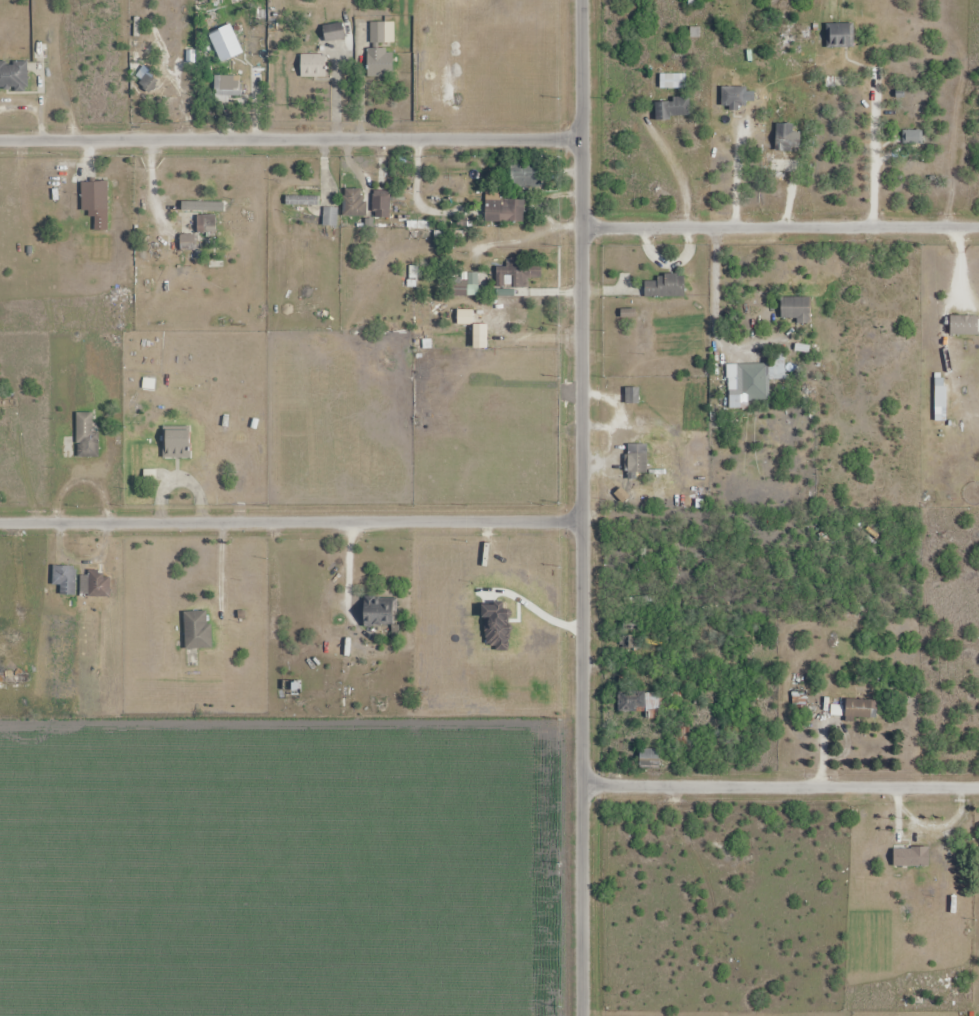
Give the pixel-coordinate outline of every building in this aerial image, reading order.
[(258,17),(247,17),(247,60),(258,60),(258,17)] [(393,77),(393,46),(394,46),(394,22),(369,22),(369,77),(393,77)] [(854,48),(854,24),(827,24),(827,48),(854,48)] [(325,55),(301,55),(301,77),(325,77),(325,55)] [(28,62),(0,62),(0,92),(28,92),(28,62)] [(685,74),(660,74),(660,88),(685,88),(685,74)] [(230,103),(230,95),(241,95),(241,76),(215,76),(215,103),(230,103)] [(722,108),(746,108),(746,87),(722,87),(722,108)] [(690,99),(655,99),(655,118),(690,118),(690,99)] [(801,132),(794,132),(794,124),(776,124),(776,150),(801,150),(801,132)] [(922,131),(904,131),(904,144),(922,144),(922,131)] [(784,160),(772,161),(772,172),(785,171),(784,160)] [(542,188),(542,167),(511,167),(511,188),(542,188)] [(82,210),(108,210),(108,182),(82,182),(82,210)] [(373,218),(389,218),(389,191),(373,191),(373,218)] [(320,206),(320,195),(285,195),(285,206),(320,206)] [(524,223),(524,200),(485,199),(485,222),(524,223)] [(200,249),(200,234),(216,234),(216,216),(197,215),(197,235),(181,235),(181,249),(200,249)] [(526,288),(526,274),(532,274),(532,268),(497,268),(497,288),(526,288)] [(644,277),(644,297),(683,297),(683,277),(644,277)] [(479,297),(479,284),(452,284),(452,297),(479,297)] [(810,298),(781,298),(781,321),(810,321),(810,298)] [(785,364),(738,364),(738,390),(729,390),(729,409),(749,409),(749,400),(770,400),(770,380),(785,380),(785,364)] [(639,388),(626,388),(626,404),(639,404),(639,388)] [(99,433),(93,433),(93,413),(76,413),(76,459),(99,459),(99,433)] [(189,431),(164,431),(164,459),(189,459),(189,431)] [(628,474),(647,474),(647,454),(628,454),(628,474)] [(77,567),(53,567),(53,586),(61,586),(61,596),(76,596),(77,567)] [(81,574),(81,597),(110,597),(110,574),(81,574)] [(397,599),(364,599),(364,626),(397,626),(397,599)] [(185,612),(185,649),(211,649),(211,612),(185,612)] [(644,636),(624,638),(625,651),(645,649),(644,636)] [(0,675),(0,683),(30,683),(30,675),(0,675)] [(290,698),(299,699),(300,683),(292,683),(290,698)] [(661,720),(661,693),(619,693),(619,712),(646,712),(646,720),(661,720)] [(872,700),(845,700),(845,720),(872,720),(872,700)] [(833,717),(843,716),(842,707),(831,708),(833,717)] [(659,770),(659,751),(639,751),(639,770),(659,770)] [(929,848),(893,848),(893,866),(929,866),(929,848)]
